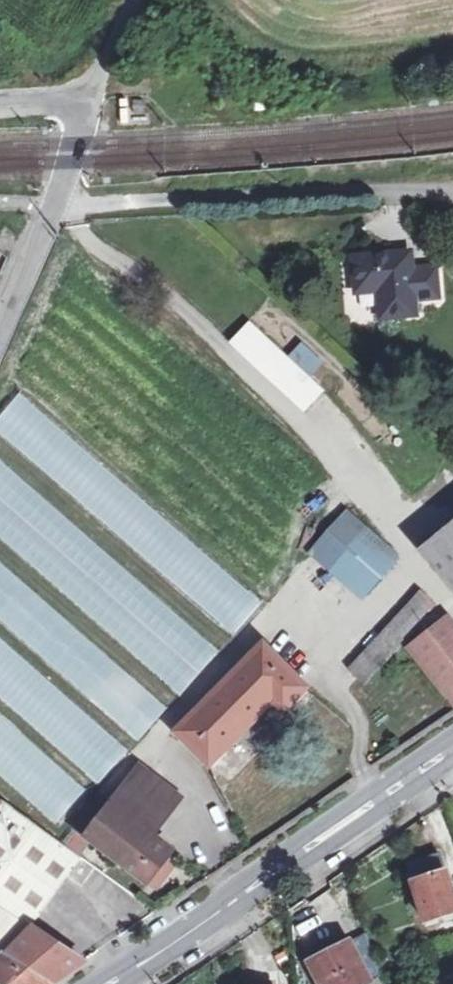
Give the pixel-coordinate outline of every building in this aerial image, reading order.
[(161,17),(162,31),(177,30),(176,16),(161,17)] [(132,103),(133,114),(144,114),(144,103),(132,103)] [(417,317),(415,294),(422,294),(422,297),(438,296),(436,267),(413,269),(412,252),(351,256),(353,293),(377,291),(379,320),(417,317)] [(250,322),(233,340),(306,409),(324,389),(250,322)] [(0,418),(0,434),(233,637),(262,604),(21,394),(0,418)] [(183,696),(221,652),(0,462),(0,540),(183,696)] [(344,514),(314,548),(365,592),(378,579),(381,581),(398,562),(344,514)] [(437,537),(446,548),(452,541),(452,522),(437,537)] [(446,548),(437,537),(419,551),(441,575),(452,563),(452,541),(446,548)] [(137,743),(167,709),(0,562),(0,622),(137,743)] [(441,575),(445,580),(452,589),(452,563),(441,575)] [(348,670),(361,682),(366,678),(434,605),(426,598),(421,593),(348,670)] [(407,649),(452,705),(452,622),(448,616),(407,649)] [(128,753),(0,638),(0,698),(98,786),(128,753)] [(263,649),(178,733),(208,764),(273,700),(283,709),(303,689),(263,649)] [(87,791),(0,714),(0,776),(57,826),(87,791)] [(139,766),(109,803),(150,836),(180,796),(139,766)] [(0,798),(0,980),(6,983),(50,983),(83,961),(30,927),(81,857),(71,850),(57,839),(49,834),(41,828),(0,798)] [(69,824),(62,833),(57,839),(71,850),(83,834),(76,830),(69,824)] [(55,827),(49,834),(57,839),(62,833),(55,827)] [(424,923),(452,914),(452,900),(439,855),(406,865),(424,923)] [(175,864),(168,857),(148,879),(155,886),(175,864)] [(319,983),(365,983),(370,982),(348,942),(308,963),(319,983)]
